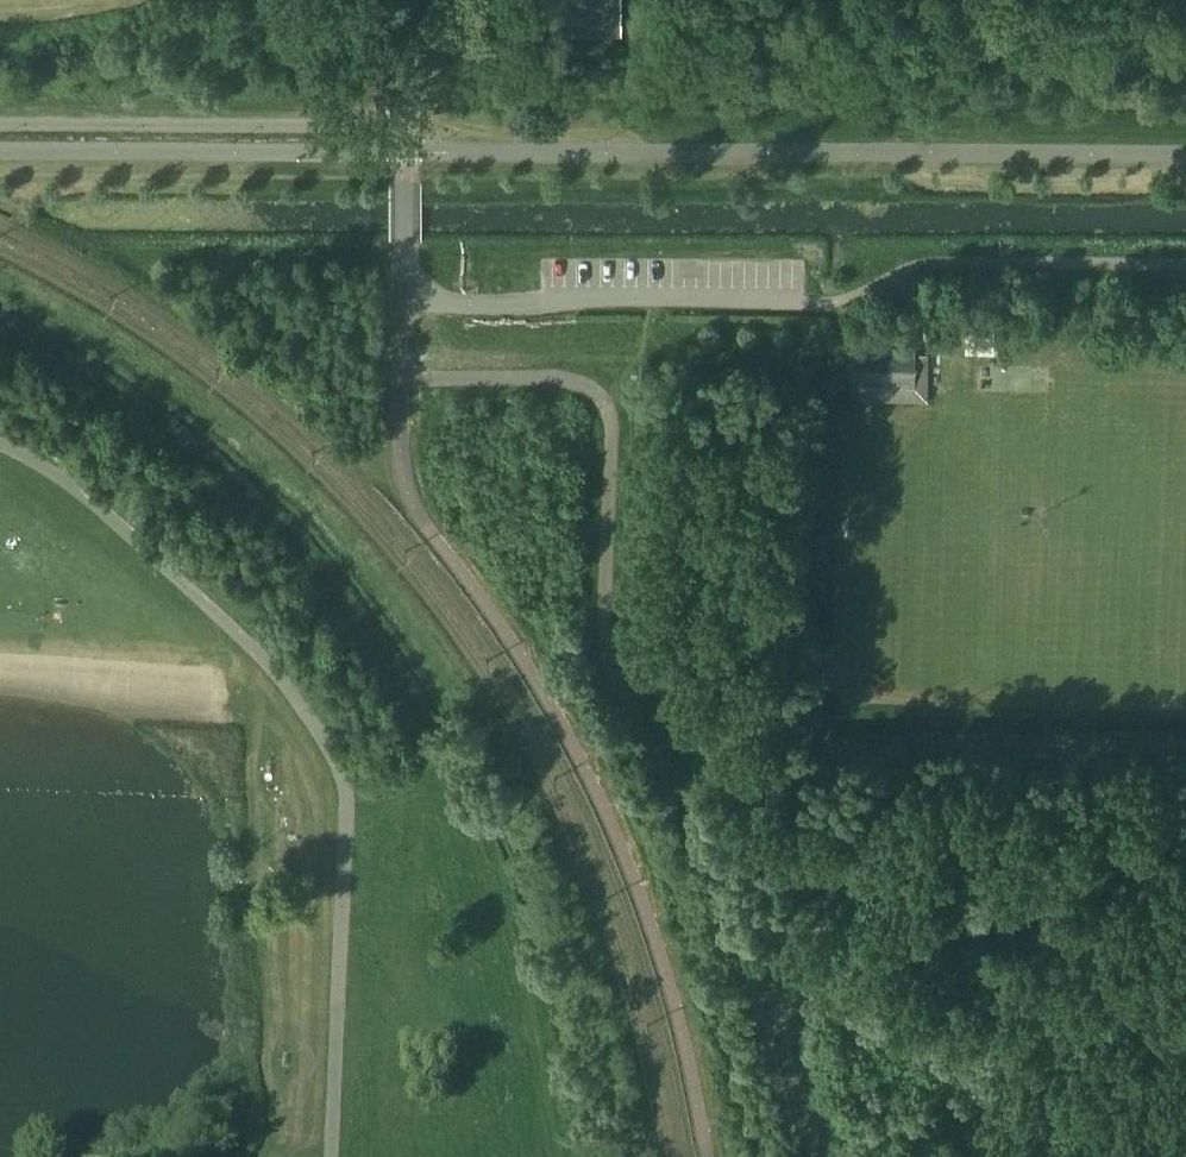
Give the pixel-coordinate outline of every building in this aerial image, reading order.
[(621,0),(549,0),(549,31),(621,31),(621,0)] [(912,385),(913,333),(890,333),(890,347),(854,347),(853,384),(912,385)]
